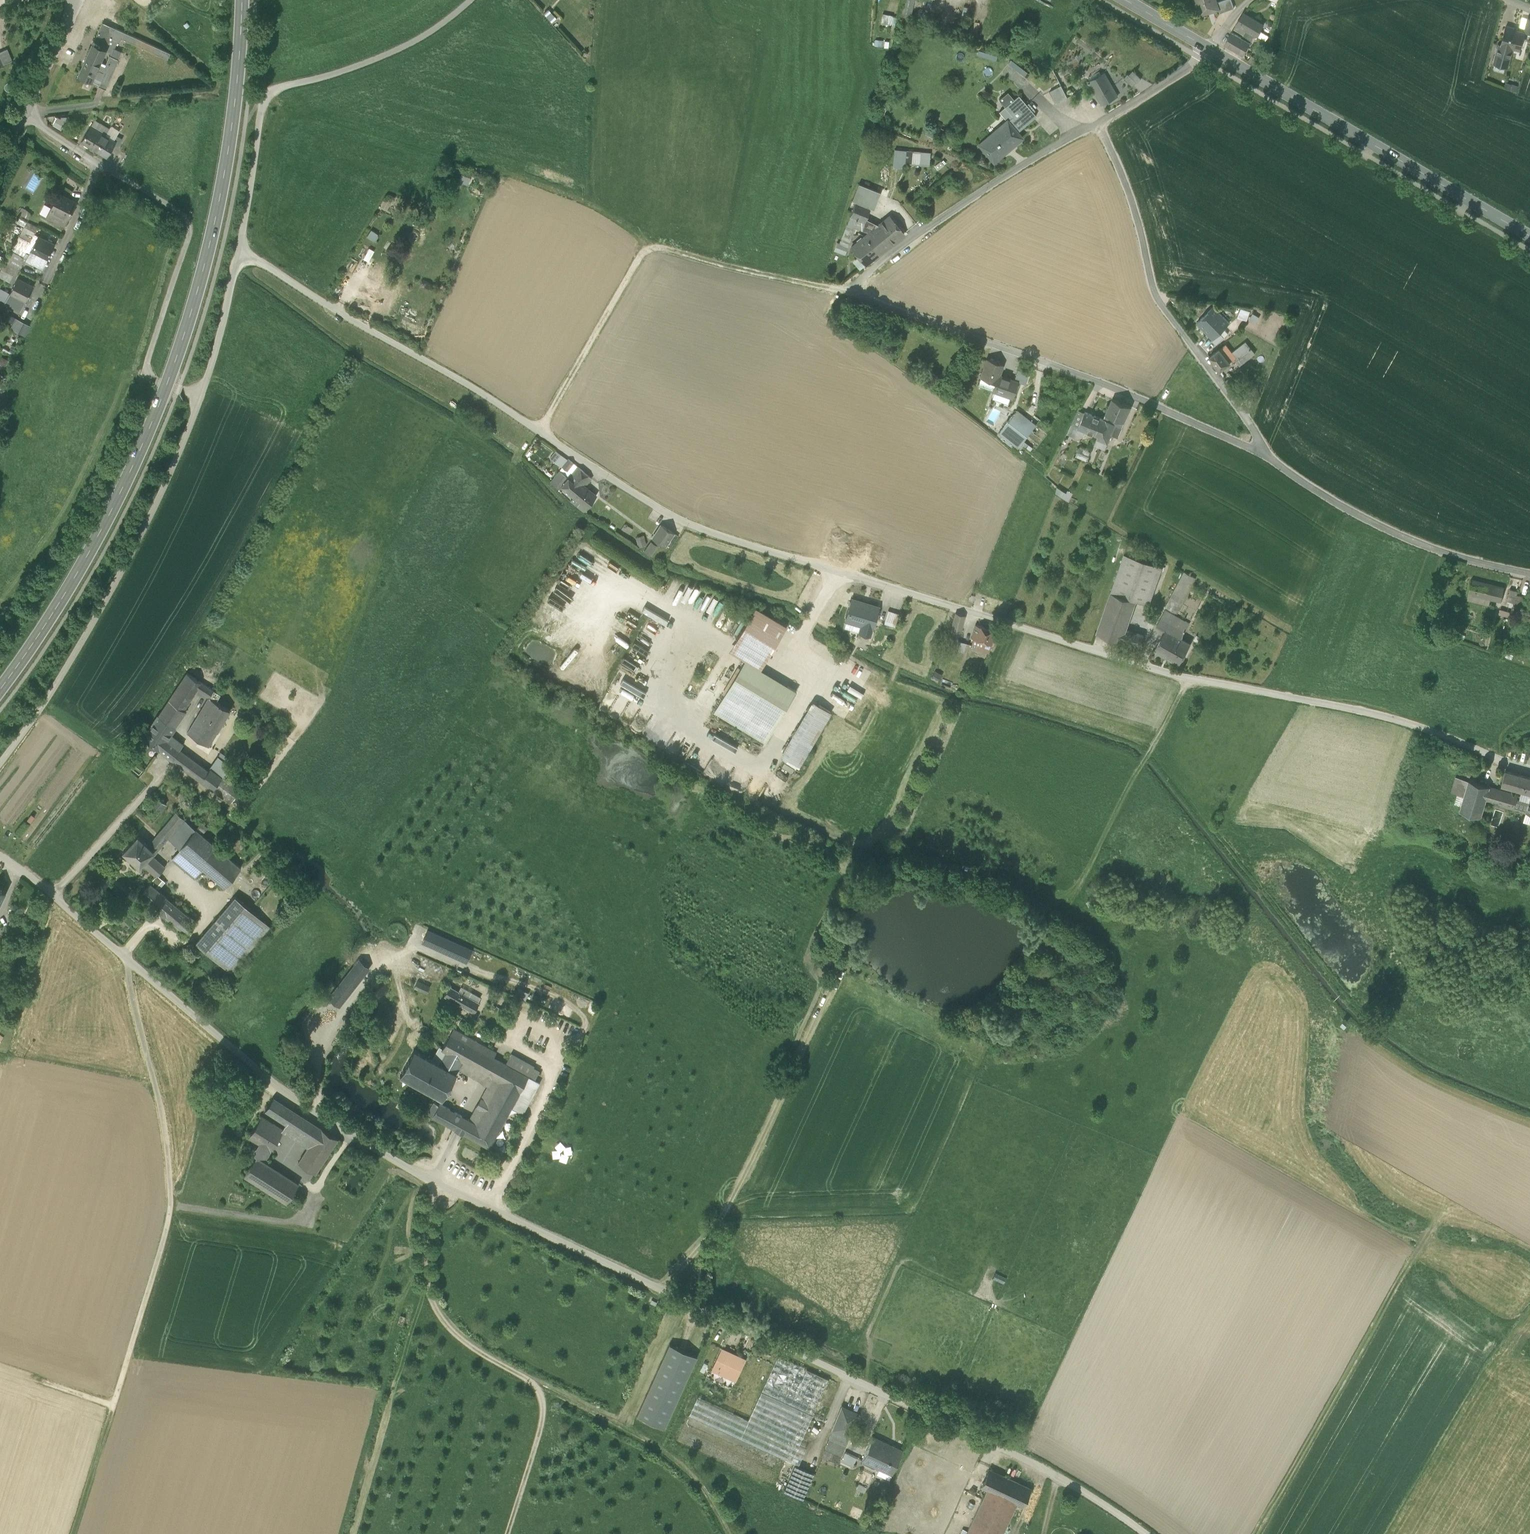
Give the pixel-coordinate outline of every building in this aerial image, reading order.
[(900,15),(911,17),(915,0),(903,0),(900,15)] [(1200,15),(1219,9),(1217,2),(1216,0),(1195,0),(1200,15)] [(1220,13),(1234,8),(1231,0),(1223,0),(1217,2),(1219,9),(1220,13)] [(893,15),(883,13),(880,24),(891,26),(893,15)] [(1237,24),(1255,35),(1256,36),(1263,25),(1243,13),(1237,24)] [(1519,27),(1525,28),(1528,19),(1522,17),(1519,27)] [(93,44),(106,50),(115,28),(102,22),(93,44)] [(1250,43),(1255,35),(1237,24),(1234,29),(1244,35),(1242,38),(1250,43)] [(1494,63),(1507,67),(1512,49),(1513,47),(1521,49),(1525,33),(1517,31),(1518,29),(1506,26),(1501,45),(1499,44),(1494,63)] [(170,53),(115,28),(106,50),(105,50),(112,53),(118,40),(120,41),(122,38),(168,59),(170,53)] [(1243,54),(1250,43),(1242,38),(1232,32),(1225,44),(1243,54)] [(79,75),(92,81),(99,63),(105,50),(106,50),(93,44),(83,66),(79,75)] [(111,56),(118,59),(122,52),(115,48),(111,56)] [(13,61),(7,49),(0,52),(0,66),(13,61)] [(997,57),(978,50),(976,56),(996,62),(997,57)] [(98,85),(105,89),(110,79),(118,59),(111,56),(110,55),(104,68),(101,67),(102,65),(99,63),(92,81),(99,84),(98,85)] [(1028,73),(1010,60),(1007,64),(1024,77),(1028,73)] [(1134,70),(1130,74),(1136,80),(1137,81),(1141,77),(1134,70)] [(1089,80),(1100,103),(1115,96),(1103,73),(1089,80)] [(1132,84),(1136,80),(1130,74),(1128,73),(1124,77),(1132,84)] [(1049,90),(1055,103),(1067,97),(1060,84),(1049,90)] [(1086,87),(1068,96),(1072,105),(1090,97),(1086,87)] [(998,97),(1003,103),(1012,97),(1006,90),(998,97)] [(1017,92),(1012,97),(1003,103),(1003,104),(1005,106),(1012,115),(1007,120),(1016,131),(1036,115),(1017,92)] [(1012,115),(1005,106),(999,112),(1006,120),(1007,120),(1012,115)] [(57,115),(53,124),(62,129),(67,120),(57,115)] [(94,119),(90,126),(105,136),(109,128),(94,119)] [(1022,138),(1016,131),(1007,120),(1006,120),(991,132),(977,143),(993,162),(1022,138)] [(97,150),(105,136),(90,126),(81,141),(97,150)] [(105,136),(113,140),(116,135),(118,131),(119,131),(111,126),(109,128),(105,136)] [(937,135),(928,129),(924,135),(933,140),(937,135)] [(122,139),(116,135),(113,140),(116,142),(115,144),(118,146),(122,139)] [(107,156),(115,144),(116,142),(113,140),(105,136),(97,150),(107,156)] [(894,149),(893,166),(904,167),(904,163),(929,165),(930,152),(894,149)] [(941,161),(935,166),(938,171),(944,166),(941,161)] [(459,180),(467,183),(470,177),(461,173),(459,180)] [(870,208),(874,210),(881,193),(859,184),(852,201),(856,202),(856,201),(871,207),(870,208)] [(47,217),(64,225),(76,202),(59,194),(47,217)] [(850,216),(850,217),(865,222),(866,219),(870,208),(871,207),(856,201),(856,202),(850,216)] [(19,215),(26,217),(29,209),(21,207),(19,215)] [(869,233),(864,237),(879,255),(904,234),(890,216),(877,227),(869,233)] [(862,230),(865,222),(850,217),(847,224),(840,243),(848,247),(856,228),(862,230)] [(869,233),(877,227),(866,219),(865,222),(862,230),(869,233)] [(27,222),(19,237),(30,243),(35,234),(38,227),(27,222)] [(11,251),(24,257),(26,253),(29,254),(31,251),(38,236),(35,234),(30,243),(19,237),(11,251)] [(31,251),(45,258),(47,259),(54,244),(38,236),(31,251)] [(866,265),(879,255),(864,237),(851,247),(859,256),(866,265)] [(845,255),(848,247),(840,243),(837,242),(834,251),(845,255)] [(359,260),(365,264),(371,253),(366,249),(359,260)] [(11,251),(5,262),(19,270),(25,258),(24,257),(11,251)] [(45,258),(31,251),(29,254),(26,253),(24,257),(25,258),(41,265),(45,258)] [(866,265),(859,256),(852,262),(859,270),(866,265)] [(19,270),(5,262),(0,272),(0,277),(12,283),(15,277),(19,270)] [(14,284),(10,293),(23,299),(26,301),(33,286),(17,278),(14,284)] [(884,292),(895,294),(897,286),(886,283),(884,292)] [(383,286),(379,294),(386,297),(390,290),(383,286)] [(18,308),(23,299),(10,293),(6,301),(18,308)] [(1212,340),(1219,333),(1229,323),(1214,306),(1197,323),(1212,340)] [(1241,307),(1238,316),(1247,319),(1250,310),(1241,307)] [(1256,322),(1259,315),(1252,312),(1249,319),(1256,322)] [(30,325),(16,317),(11,328),(25,335),(30,325)] [(1211,341),(1215,345),(1223,338),(1219,333),(1212,340),(1211,341)] [(1236,357),(1239,361),(1253,350),(1247,343),(1233,354),(1236,357)] [(1209,356),(1220,370),(1230,362),(1236,357),(1233,354),(1226,344),(1220,349),(1209,356)] [(981,376),(996,381),(998,375),(1000,371),(998,371),(1001,363),(987,358),(981,376)] [(1032,366),(1020,362),(1014,380),(1017,382),(1025,385),(1032,366)] [(1014,380),(998,375),(996,381),(993,389),(993,390),(1011,397),(1017,382),(1014,380)] [(978,384),(993,389),(996,381),(981,376),(978,384)] [(1113,398),(1104,419),(1115,424),(1115,425),(1122,428),(1131,406),(1113,398)] [(1017,410),(999,433),(1018,448),(1036,425),(1017,410)] [(1072,425),(1079,428),(1085,413),(1079,410),(1072,425)] [(1078,429),(1095,435),(1102,418),(1085,412),(1085,413),(1079,428),(1078,429)] [(1107,445),(1115,425),(1115,424),(1104,419),(1102,418),(1095,435),(1098,436),(1094,445),(1102,448),(1104,443),(1107,445)] [(1075,457),(1088,462),(1091,452),(1079,447),(1075,457)] [(562,467),(567,471),(574,463),(568,459),(562,467)] [(568,478),(577,466),(574,463),(567,471),(562,467),(559,471),(568,478)] [(577,466),(568,478),(575,484),(580,478),(587,484),(592,478),(577,466)] [(561,485),(561,486),(568,478),(559,471),(550,482),(558,488),(561,485)] [(575,484),(568,478),(561,486),(573,496),(571,499),(585,510),(596,496),(585,486),(587,484),(580,478),(575,484)] [(1056,495),(1071,499),(1073,492),(1058,487),(1056,495)] [(652,539),(665,547),(674,533),(661,525),(652,539)] [(645,535),(636,536),(638,545),(646,543),(645,535)] [(643,550),(651,554),(656,545),(649,541),(643,550)] [(1111,591),(1149,604),(1162,566),(1140,559),(1143,551),(1127,546),(1125,553),(1111,591)] [(1165,607),(1177,613),(1196,578),(1184,572),(1165,607)] [(1468,593),(1469,593),(1491,599),(1501,601),(1504,587),(1472,579),(1468,593)] [(1507,601),(1515,602),(1517,595),(1518,591),(1510,589),(1507,601)] [(1144,635),(1126,629),(1136,600),(1111,592),(1097,633),(1122,641),(1140,647),(1144,635)] [(1489,605),(1491,599),(1469,593),(1468,600),(1489,605)] [(1517,603),(1529,606),(1529,602),(1529,598),(1517,595),(1515,602),(1517,603)] [(860,635),(871,638),(881,609),(854,601),(847,623),(862,628),(860,635)] [(755,608),(736,639),(767,658),(786,626),(755,608)] [(1157,625),(1160,626),(1168,612),(1165,611),(1157,625)] [(1165,629),(1181,638),(1187,628),(1184,627),(1186,623),(1168,612),(1160,626),(1165,629)] [(886,626),(897,630),(902,617),(890,613),(886,626)] [(950,632),(959,635),(965,615),(956,613),(950,632)] [(973,638),(991,644),(996,631),(975,624),(971,638),(973,638)] [(1154,650),(1179,664),(1191,643),(1181,638),(1165,629),(1154,650)] [(947,643),(955,645),(956,645),(957,641),(959,635),(950,632),(947,643)] [(973,638),(971,647),(989,653),(991,644),(973,638)] [(760,669),(767,658),(736,639),(729,651),(745,660),(760,669)] [(955,645),(954,650),(963,653),(966,643),(957,641),(956,645),(955,645)] [(796,691),(760,669),(745,660),(714,711),(765,742),(796,691)] [(153,722),(169,733),(186,709),(182,706),(196,687),(208,695),(217,681),(193,665),(153,722)] [(196,716),(218,729),(230,708),(208,695),(196,716)] [(798,767),(800,764),(788,756),(818,704),(812,700),(779,755),(798,767)] [(830,712),(818,704),(788,756),(800,764),(830,712)] [(186,732),(208,744),(218,729),(196,716),(186,732)] [(145,733),(172,756),(179,746),(182,742),(169,733),(153,722),(145,733)] [(172,756),(180,763),(188,752),(179,746),(172,756)] [(180,763),(211,787),(220,775),(209,766),(208,768),(188,752),(180,763)] [(1505,770),(1502,784),(1522,790),(1529,792),(1529,777),(1505,770)] [(221,773),(220,775),(211,787),(229,801),(239,787),(221,773)] [(1460,811),(1469,780),(1457,777),(1448,807),(1460,811)] [(1481,817),(1486,800),(1490,787),(1469,780),(1460,811),(1481,817)] [(1517,795),(1490,787),(1486,800),(1513,808),(1516,799),(1517,795)] [(1529,799),(1529,792),(1522,790),(1520,796),(1529,799)] [(147,810),(155,818),(166,804),(158,797),(147,810)] [(1529,803),(1516,799),(1513,808),(1526,812),(1529,803)] [(179,826),(190,836),(196,829),(176,812),(158,834),(166,841),(168,839),(179,826)] [(202,822),(196,829),(202,834),(208,827),(202,822)] [(179,826),(168,839),(179,848),(190,836),(179,826)] [(241,867),(202,834),(196,829),(190,836),(179,848),(203,869),(224,887),(241,867)] [(158,834),(148,846),(154,851),(142,864),(156,876),(156,877),(158,875),(159,874),(165,867),(154,856),(166,841),(158,834)] [(140,867),(142,864),(154,851),(148,846),(138,836),(123,852),(140,867)] [(203,869),(179,848),(171,859),(194,879),(203,869)] [(156,876),(150,883),(156,888),(163,880),(158,875),(156,877),(156,876)] [(167,898),(156,888),(150,883),(140,894),(158,909),(163,914),(173,902),(167,898)] [(196,943),(231,972),(270,926),(235,896),(196,943)] [(163,914),(186,932),(195,921),(173,902),(163,914)] [(422,942),(466,962),(472,950),(428,930),(422,942)] [(369,968),(359,960),(329,998),(339,1006),(369,968)] [(430,987),(418,981),(415,987),(427,993),(430,987)] [(449,994),(458,999),(463,990),(454,985),(449,994)] [(484,1002),(463,990),(458,999),(479,1011),(484,1002)] [(451,1033),(468,1042),(470,1038),(453,1028),(451,1033)] [(451,1033),(442,1048),(464,1062),(485,1074),(494,1057),(474,1046),(468,1042),(451,1033)] [(470,1038),(468,1042),(474,1046),(477,1041),(470,1038)] [(496,1052),(477,1041),(474,1046),(494,1057),(496,1052)] [(459,1070),(464,1062),(442,1048),(440,1047),(433,1060),(439,1064),(461,1073),(459,1070)] [(400,1075),(448,1097),(461,1073),(439,1064),(433,1060),(414,1050),(400,1075)] [(505,1063),(527,1075),(533,1066),(510,1054),(505,1063)] [(501,1061),(494,1057),(485,1074),(492,1077),(501,1061)] [(477,1124),(496,1135),(511,1107),(528,1076),(533,1074),(527,1075),(505,1063),(501,1061),(492,1077),(500,1082),(485,1110),(480,1117),(477,1124)] [(464,1062),(459,1070),(488,1085),(477,1105),(485,1110),(500,1082),(492,1077),(485,1074),(464,1062)] [(511,1107),(522,1113),(539,1082),(528,1076),(511,1107)] [(265,1110),(286,1124),(295,1111),(273,1097),(265,1110)] [(428,1113),(432,1116),(439,1105),(434,1102),(428,1113)] [(434,1117),(456,1129),(462,1116),(439,1103),(439,1105),(432,1116),(434,1117)] [(476,1115),(480,1117),(485,1110),(477,1105),(472,1113),(476,1115)] [(302,1115),(295,1111),(286,1124),(293,1128),(302,1115)] [(472,1113),(468,1119),(477,1124),(480,1117),(476,1115),(472,1113)] [(338,1139),(302,1115),(293,1128),(306,1137),(302,1143),(308,1147),(298,1162),(315,1174),(338,1139)] [(270,1151),(271,1152),(284,1130),(283,1129),(261,1116),(249,1138),(260,1145),(270,1151)] [(456,1129),(462,1132),(468,1119),(462,1116),(456,1129)] [(477,1124),(468,1119),(462,1132),(489,1147),(496,1135),(477,1124)] [(286,1124),(283,1129),(284,1130),(302,1143),(306,1137),(293,1128),(286,1124)] [(254,1155),(256,1157),(257,1157),(266,1163),(268,1160),(266,1159),(270,1151),(260,1145),(257,1149),(254,1155)] [(299,1184),(266,1163),(257,1157),(256,1157),(244,1176),(286,1203),(299,1184)] [(696,1356),(670,1344),(637,1416),(664,1428),(696,1356)] [(743,1360),(722,1350),(713,1368),(735,1379),(743,1360)] [(761,1392),(812,1415),(828,1380),(778,1357),(761,1392)] [(697,1398),(689,1415),(791,1462),(812,1415),(761,1392),(748,1421),(697,1398)] [(833,1430),(848,1436),(849,1435),(850,1435),(859,1414),(842,1408),(833,1430)] [(839,1455),(842,1456),(849,1438),(848,1438),(848,1436),(833,1430),(825,1449),(826,1450),(839,1455)] [(862,1462),(892,1476),(892,1475),(902,1452),(873,1438),(862,1462)] [(822,1458),(836,1464),(839,1455),(826,1450),(822,1458)] [(842,1461),(853,1466),(856,1458),(845,1453),(842,1461)] [(784,1492),(803,1500),(814,1474),(795,1466),(789,1480),(784,1492)] [(987,1489),(983,1499),(966,1533),(1002,1533),(1016,1503),(1023,1506),(1031,1489),(990,1470),(982,1487),(987,1489)] [(863,1471),(857,1490),(866,1493),(872,1474),(863,1471)]
